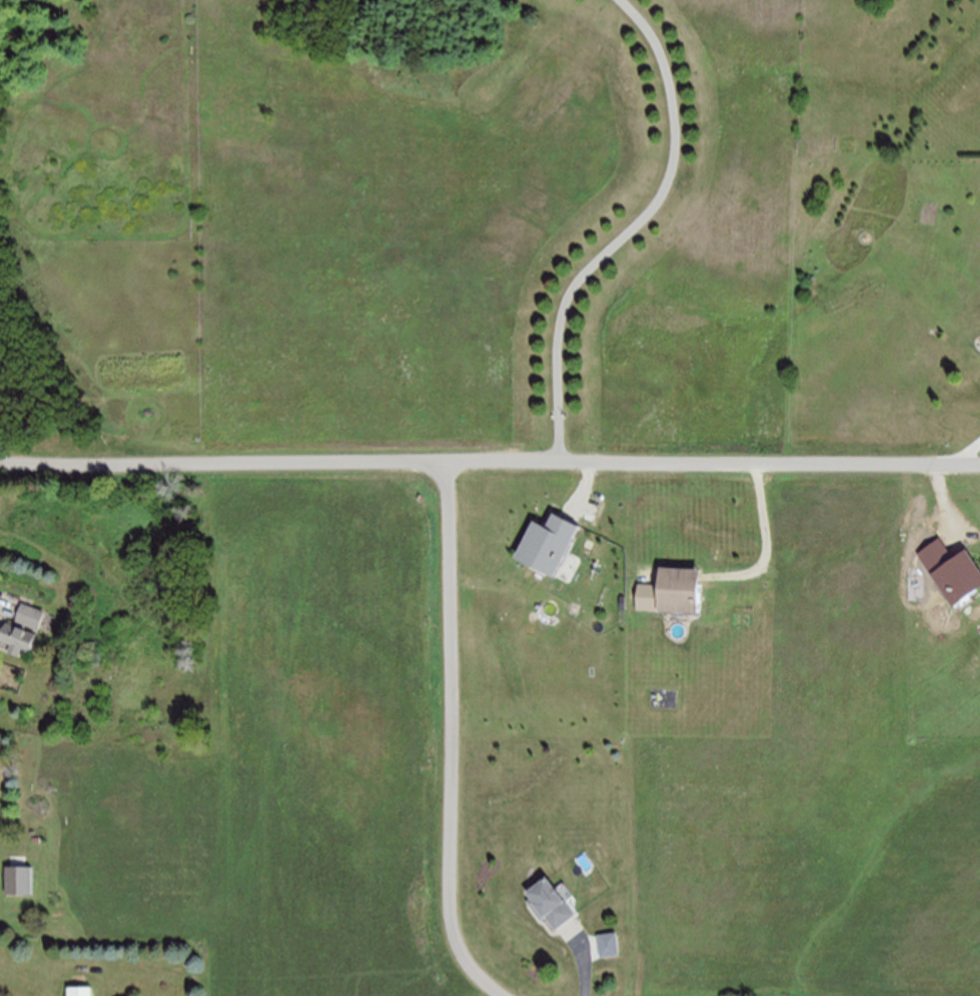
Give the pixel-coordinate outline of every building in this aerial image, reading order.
[(533,522),(513,560),(551,580),(571,542),(533,522)] [(965,550),(979,572),(979,588),(953,605),(920,555),(941,541),(952,558),(965,550)] [(699,570),(697,615),(657,613),(660,568),(699,570)] [(20,602),(13,621),(38,630),(45,611),(20,602)] [(6,623),(35,634),(29,652),(22,649),(19,656),(7,652),(10,643),(0,639),(6,623)] [(544,876),(563,900),(564,899),(575,913),(554,928),(544,915),(541,917),(528,901),(531,899),(525,891),(544,876)] [(598,934),(601,956),(619,954),(616,931),(598,934)] [(90,986),(90,995),(66,995),(66,986),(90,986)]
